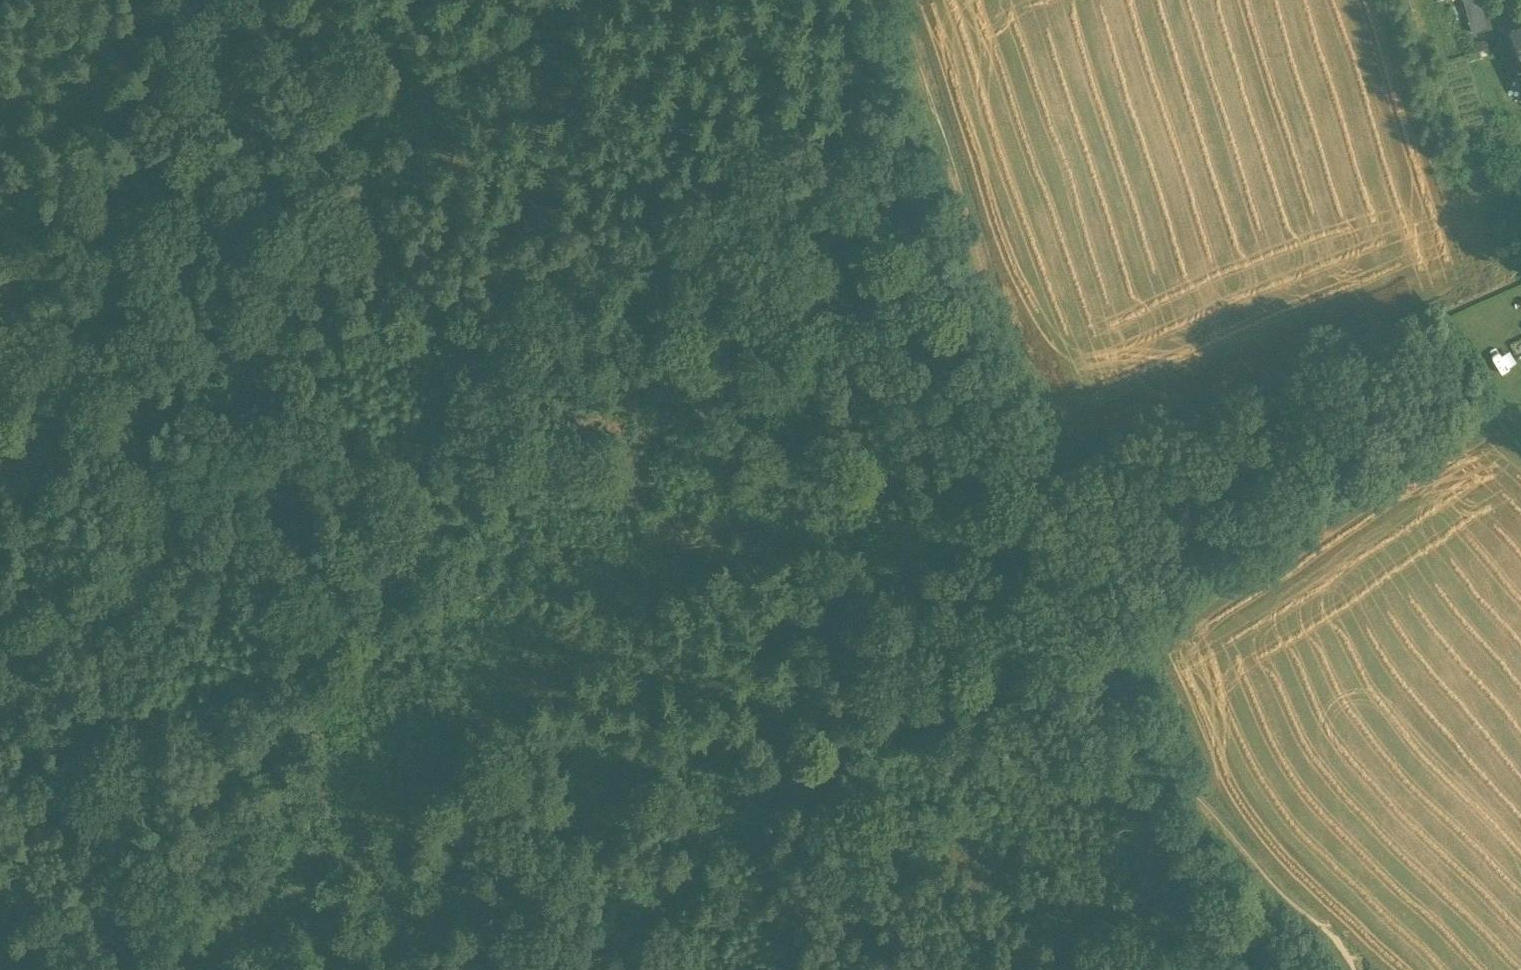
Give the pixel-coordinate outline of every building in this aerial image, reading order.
[(1485,0),(1463,0),(1471,32),(1492,26),(1485,0)] [(1510,29),(1520,52),(1520,24),(1510,29)] [(1518,72),(1505,78),(1516,100),(1520,97),(1520,70),(1518,72)]
